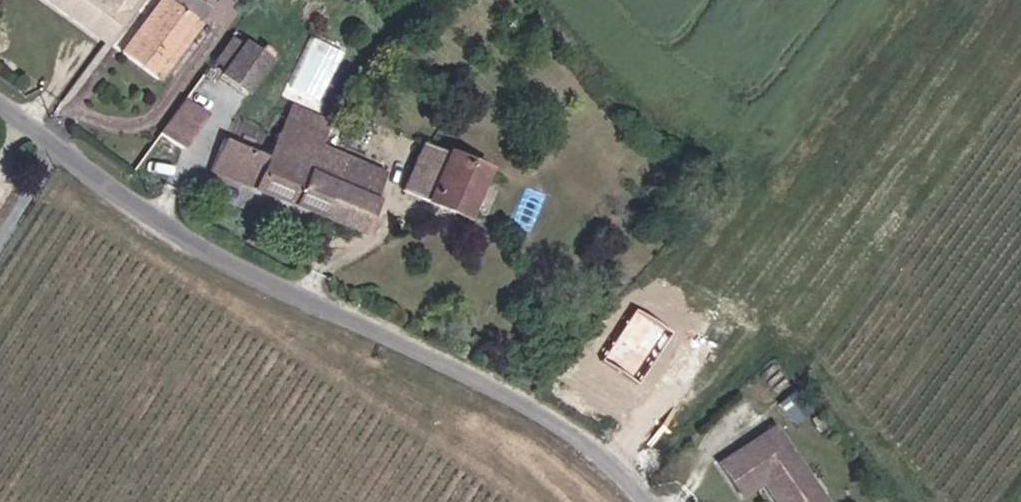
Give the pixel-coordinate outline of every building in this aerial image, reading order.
[(71,6),(78,11),(82,6),(104,22),(108,16),(124,28),(144,0),(76,0),(71,6)] [(162,13),(139,46),(175,71),(223,1),(222,0),(186,0),(171,20),(162,13)] [(162,13),(171,20),(186,0),(171,0),(162,13)] [(248,51),(226,82),(249,98),(271,67),(248,51)] [(299,95),(293,107),(318,116),(323,102),(299,95)] [(184,97),(160,132),(182,147),(207,112),(184,97)] [(223,158),(333,201),(345,171),(319,162),(335,119),(343,109),(323,102),(318,116),(293,107),(274,145),(235,128),(223,158)] [(345,171),(333,201),(373,215),(398,157),(332,127),(319,162),(345,171)] [(431,133),(411,178),(472,205),(492,160),(431,133)] [(675,331),(640,310),(608,363),(643,384),(675,331)] [(726,451),(745,483),(767,470),(786,501),(799,501),(823,488),(780,417),(725,450),(726,451)] [(799,501),(831,501),(823,488),(799,501)]
